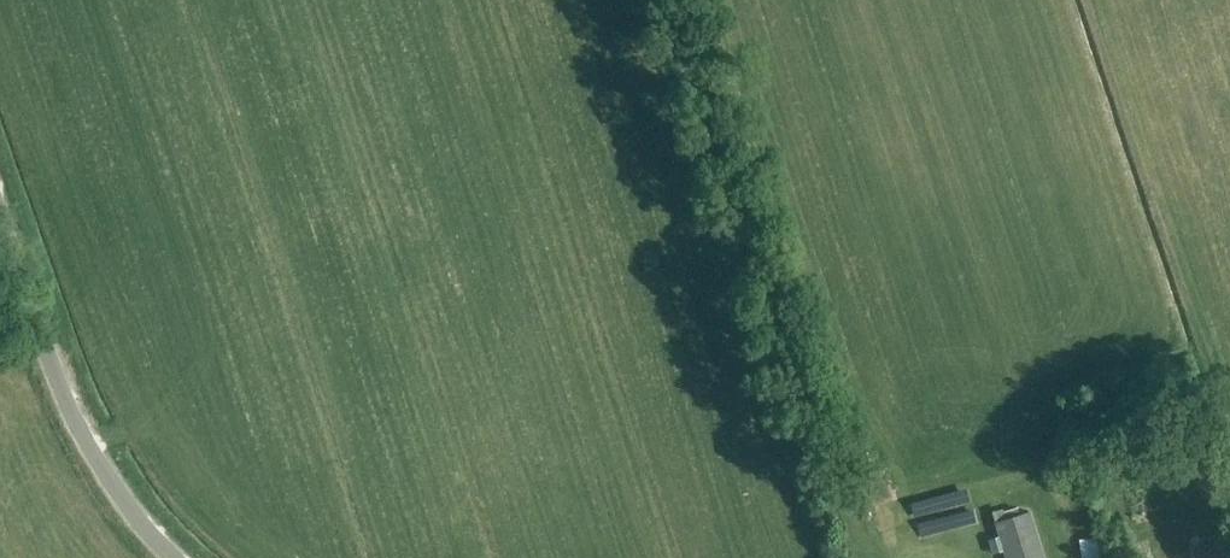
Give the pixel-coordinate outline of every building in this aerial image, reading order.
[(1186,447),(1198,443),(1194,433),(1182,437),(1186,447)] [(1005,557),(1044,557),(1030,514),(1019,517),(1017,510),(1003,515),(1005,521),(995,525),(1005,557)] [(1192,549),(1195,557),(1229,557),(1229,542),(1229,537),(1192,549)]
